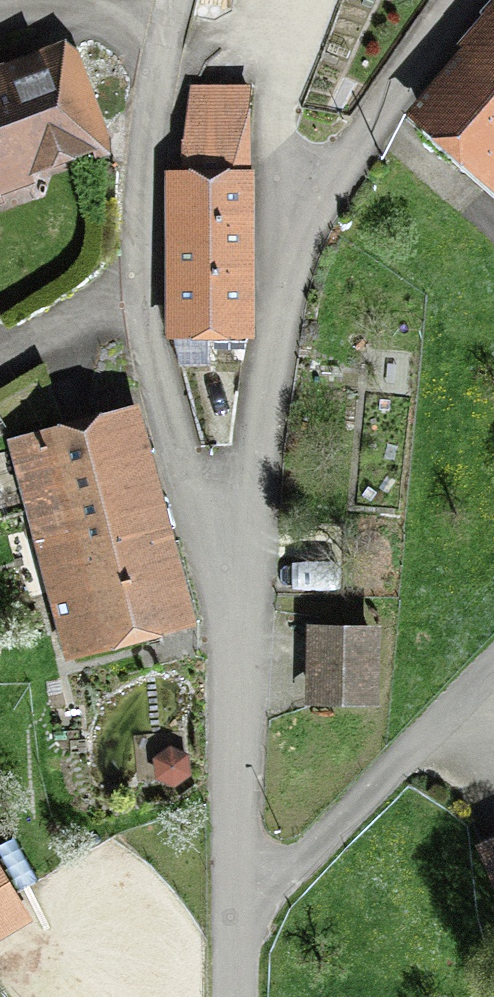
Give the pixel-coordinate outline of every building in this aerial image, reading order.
[(493,199),(493,2),(454,48),(462,55),(404,120),(493,199)] [(108,130),(78,44),(64,34),(0,58),(0,201),(4,199),(1,190),(35,178),(32,166),(89,143),(91,150),(108,149),(108,130)] [(191,82),(181,133),(249,132),(250,80),(191,82)] [(164,163),(167,330),(255,329),(252,162),(250,162),(249,132),(181,133),(182,163),(164,163)] [(66,652),(198,617),(139,397),(7,433),(66,652)] [(1,414),(0,414),(0,433),(9,428),(1,414)] [(307,617),(306,698),(380,700),(381,618),(307,617)] [(154,775),(174,784),(191,771),(189,750),(169,741),(152,754),(154,775)] [(493,882),(493,829),(474,838),(493,882)] [(33,916),(0,860),(0,935),(33,916)]
